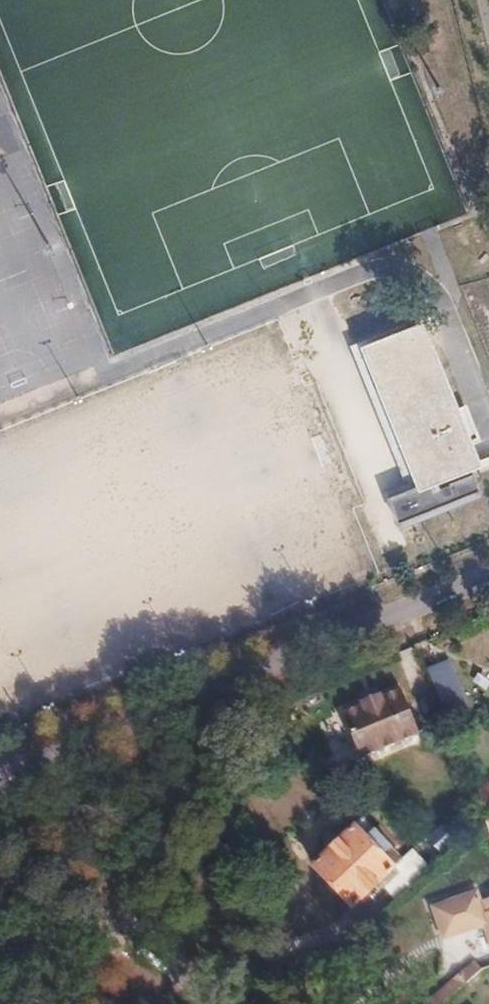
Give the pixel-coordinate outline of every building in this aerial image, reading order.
[(417,334),(361,356),(410,481),(466,459),(417,334)] [(445,664),(427,670),(444,716),(461,709),(445,664)] [(359,707),(340,714),(357,760),(417,738),(400,692),(380,700),(381,702),(360,710),(359,707)] [(479,826),(482,832),(488,852),(488,823),(479,826)] [(364,831),(312,876),(348,916),(399,872),(364,831)] [(427,911),(436,934),(446,930),(450,940),(475,931),(484,934),(488,949),(488,899),(475,904),(472,894),(427,911)] [(446,930),(436,934),(440,944),(450,940),(446,930)] [(438,996),(445,1003),(480,976),(473,968),(438,996)]
